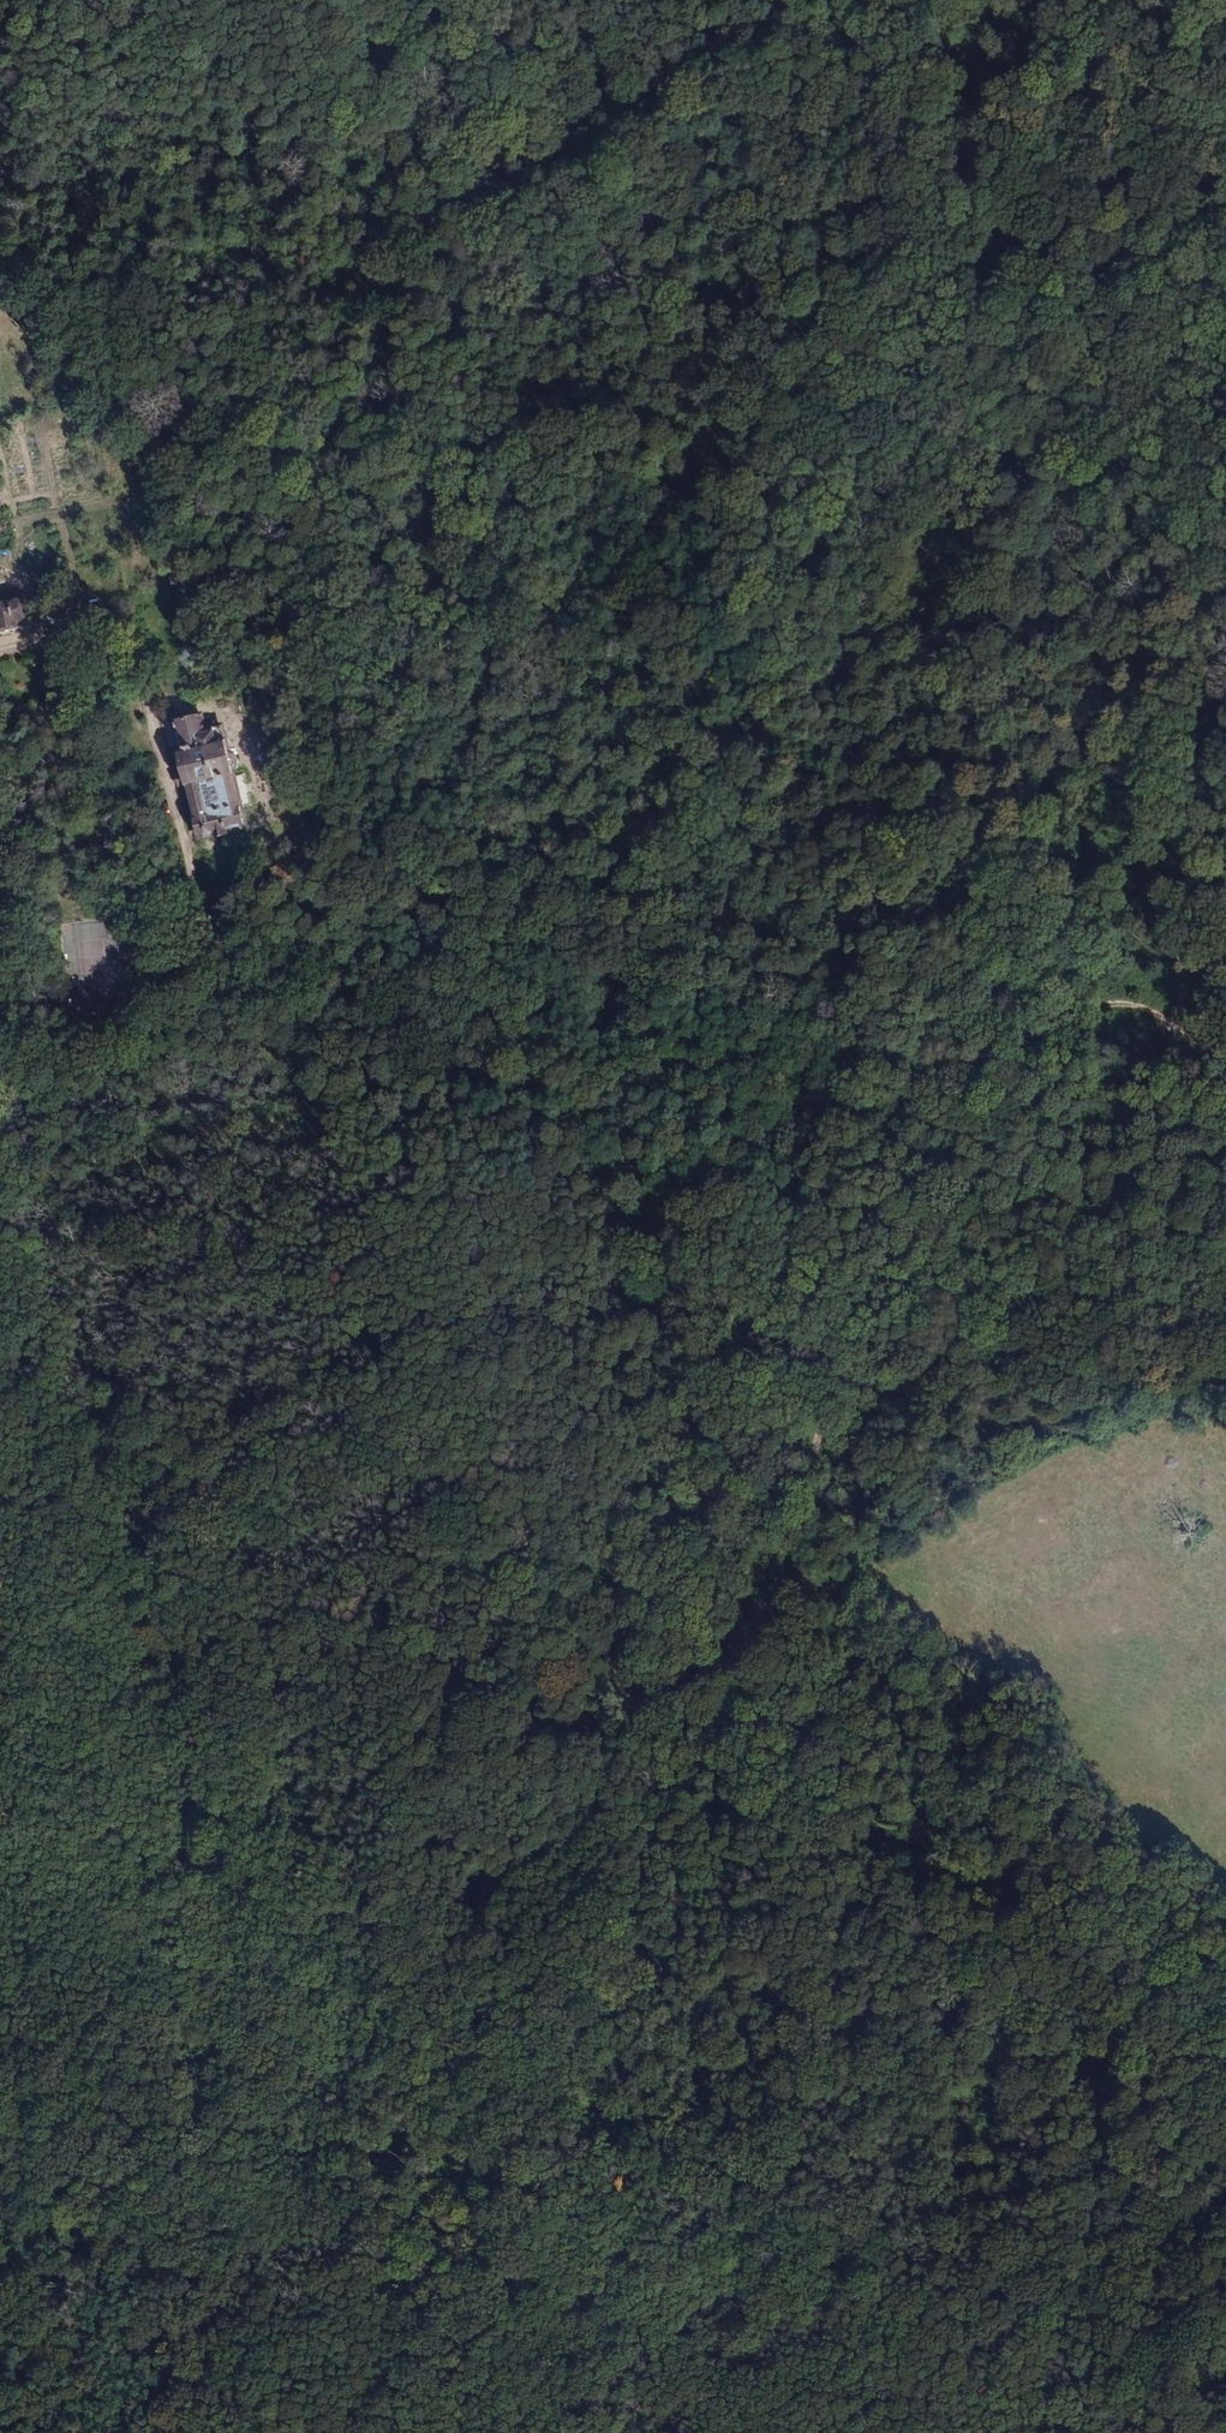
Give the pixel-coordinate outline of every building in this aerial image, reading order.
[(11,537),(6,512),(0,513),(0,539),(11,537)] [(16,629),(15,624),(28,622),(24,601),(0,606),(0,632),(16,629)] [(203,739),(198,719),(175,724),(182,753),(178,754),(183,774),(175,776),(177,786),(185,784),(186,788),(190,788),(196,818),(193,818),(198,838),(212,836),(213,840),(223,838),(223,833),(241,829),(229,774),(233,768),(231,758),(226,758),(219,730),(210,732),(211,738),(203,739)] [(81,941),(87,960),(108,953),(101,934),(81,941)]
